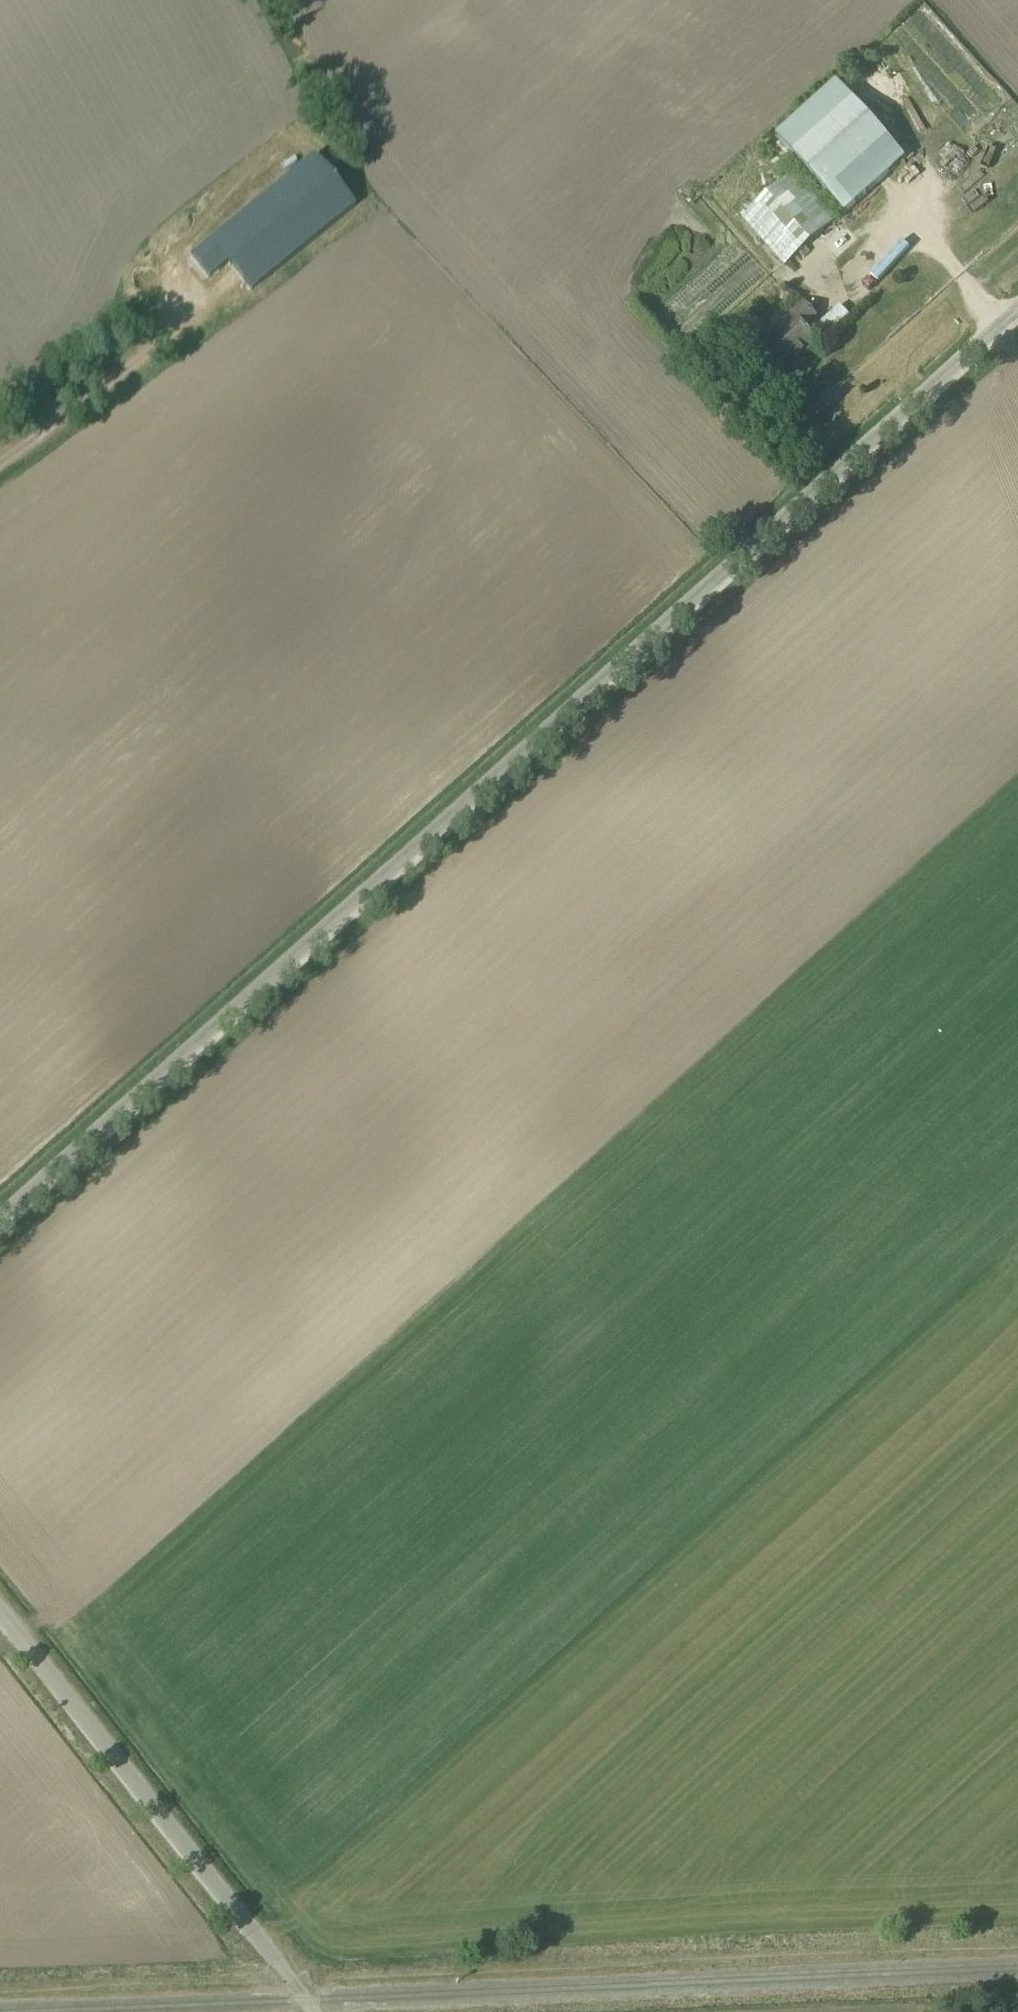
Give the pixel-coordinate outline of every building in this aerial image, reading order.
[(906,158),(836,81),(775,136),(845,214),(906,158)] [(313,154),(189,255),(207,277),(225,262),(226,261),(249,289),(354,204),(313,154)] [(792,173),(740,218),(784,265),(834,220),(792,173)] [(897,243),(862,275),(870,284),(905,252),(897,243)] [(801,301),(788,313),(792,317),(755,350),(778,376),(816,342),(807,331),(818,320),(801,301)]
